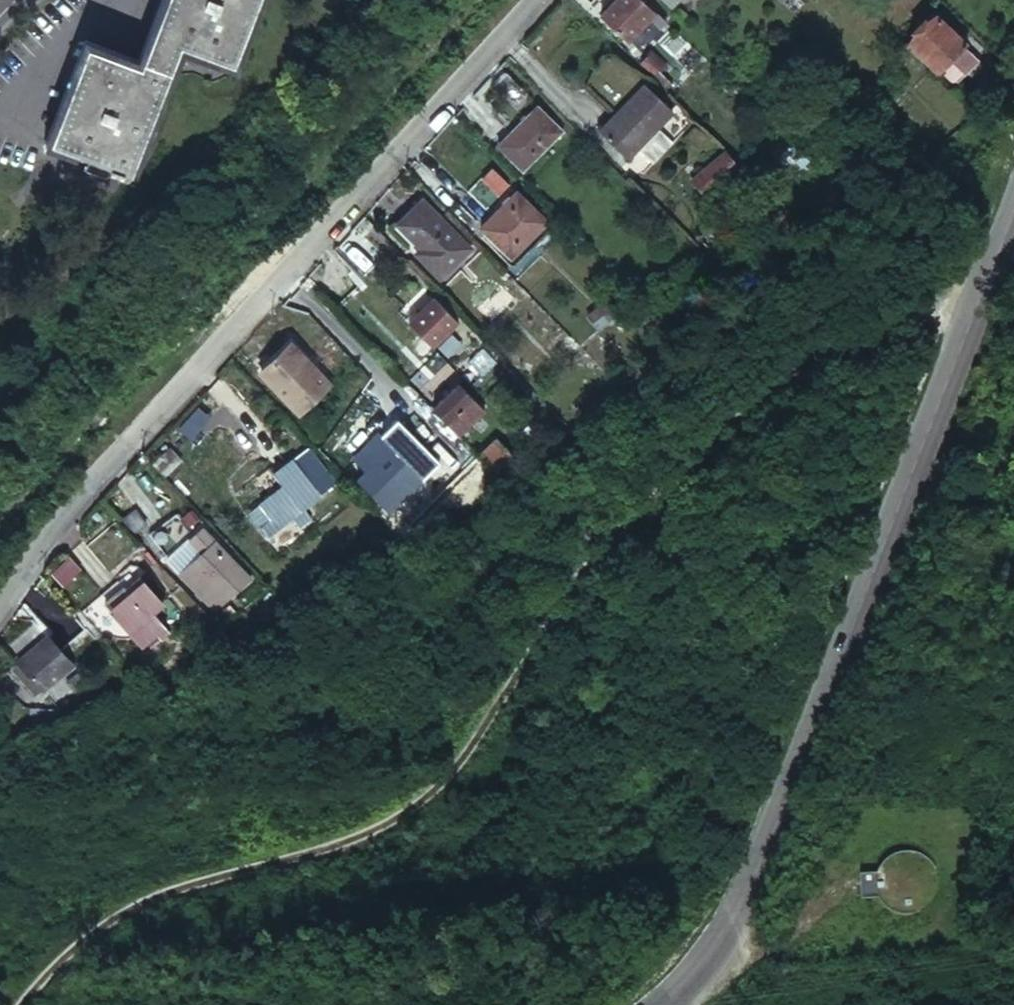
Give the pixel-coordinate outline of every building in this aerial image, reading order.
[(141,70),(77,54),(49,157),(132,181),(169,49),(230,65),(248,0),(161,0),(141,70)] [(595,15),(622,41),(647,14),(633,0),(609,0),(595,15)] [(681,0),(659,0),(671,11),(681,0)] [(937,69),(940,65),(960,45),(966,39),(953,26),(924,56),(937,69)] [(974,58),(960,45),(940,65),(955,77),(974,58)] [(646,50),(635,61),(647,72),(652,66),(657,60),(646,50)] [(661,74),(652,66),(647,72),(655,80),(661,74)] [(962,80),(957,85),(968,97),(974,92),(962,80)] [(644,88),(599,133),(626,160),(670,115),(644,88)] [(532,107),(492,148),(519,174),(559,133),(532,107)] [(719,153),(691,180),(705,194),(732,166),(719,153)] [(490,167),(467,192),(486,209),(509,184),(490,167)] [(515,189),(477,227),(510,260),(549,222),(515,189)] [(421,196),(393,224),(417,248),(411,253),(439,281),(474,249),(421,196)] [(428,298),(406,320),(429,345),(453,321),(428,298)] [(606,301),(587,319),(599,332),(617,313),(606,301)] [(288,347),(258,376),(297,417),(328,388),(288,347)] [(452,386),(430,409),(439,418),(456,435),(478,413),(452,386)] [(436,462),(392,419),(376,436),(389,449),(365,473),(396,503),(436,462)] [(489,468),(507,457),(497,439),(479,450),(489,468)] [(302,450),(274,477),(280,485),(255,512),(265,521),(262,526),(271,536),(329,478),(302,450)] [(127,528),(143,512),(131,500),(115,515),(127,528)] [(203,529),(166,562),(216,611),(251,576),(203,529)] [(76,569),(63,556),(49,570),(62,583),(76,569)] [(120,588),(106,602),(138,635),(168,607),(138,576),(125,590),(120,588)] [(74,665),(46,633),(13,661),(42,694),(74,665)] [(89,683),(82,675),(72,684),(79,691),(89,683)]
